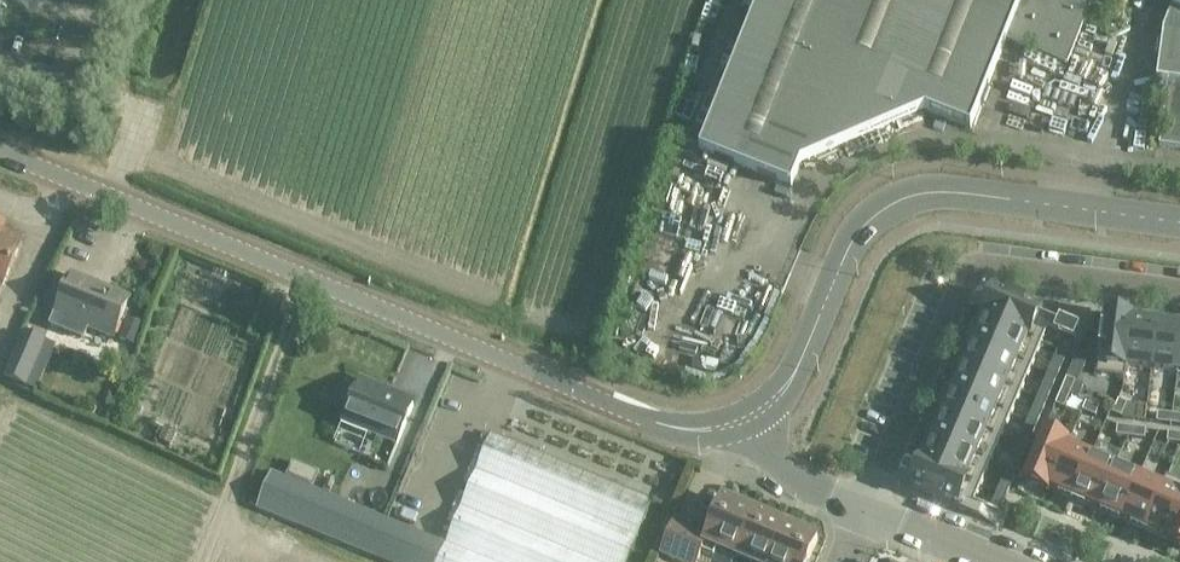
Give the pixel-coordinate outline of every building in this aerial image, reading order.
[(699,151),(791,187),(805,152),(814,155),(909,114),(912,106),(970,129),(1006,39),(1067,64),(1092,0),(759,0),(699,151)] [(1164,26),(1157,80),(1167,81),(1159,146),(1179,149),(1179,0),(1175,0),(1164,26)] [(21,241),(2,232),(4,228),(0,226),(0,289),(21,241)] [(55,314),(70,320),(66,331),(83,339),(88,327),(114,338),(130,299),(71,275),(55,314)] [(1072,330),(990,295),(907,486),(989,522),(1072,330)] [(1093,334),(1095,334),(1093,349),(1091,349),(1089,369),(1117,373),(1124,317),(1096,314),(1093,334)] [(1128,318),(1124,317),(1117,373),(1121,373),(1121,371),(1143,374),(1150,322),(1128,320),(1128,318)] [(1175,326),(1150,322),(1143,374),(1168,378),(1175,326)] [(1175,326),(1168,378),(1179,379),(1179,327),(1175,326)] [(37,389),(56,342),(22,328),(3,375),(37,389)] [(1053,391),(1062,395),(1068,381),(1059,378),(1053,391)] [(414,402),(359,379),(341,422),(397,445),(414,402)] [(1047,404),(1056,408),(1062,395),(1053,391),(1047,404)] [(1105,413),(1113,417),(1119,404),(1110,400),(1105,413)] [(1078,402),(1074,411),(1088,416),(1091,407),(1078,402)] [(1149,415),(1147,425),(1162,427),(1163,417),(1149,415)] [(1163,417),(1162,427),(1176,428),(1177,419),(1163,417)] [(1122,439),(1123,430),(1109,428),(1107,437),(1122,439)] [(1061,441),(1036,430),(1014,481),(1039,492),(1061,441)] [(1123,430),(1122,439),(1136,441),(1137,432),(1123,430)] [(653,500),(490,433),(445,543),(313,488),(319,472),(276,454),(255,508),(385,561),(627,561),(653,500)] [(1173,446),(1174,436),(1160,435),(1158,444),(1173,446)] [(1065,443),(1061,441),(1039,492),(1043,494),(1044,492),(1064,501),(1085,453),(1065,444),(1065,443)] [(1109,463),(1085,453),(1064,501),(1088,511),(1109,463)] [(1133,473),(1109,463),(1088,511),(1112,521),(1133,473)] [(1157,484),(1133,473),(1112,521),(1136,532),(1157,484)] [(1157,484),(1136,532),(1156,540),(1155,542),(1159,543),(1179,495),(1179,492),(1177,491),(1177,492),(1157,484)] [(1159,543),(1179,552),(1179,495),(1159,543)] [(724,553),(734,557),(754,511),(722,498),(713,520),(693,528),(674,520),(660,553),(681,561),(697,561),(702,552),(713,557),(717,550),(724,553)] [(734,557),(746,561),(771,561),(787,525),(754,511),(734,557)] [(771,561),(810,561),(819,539),(787,525),(771,561)]
